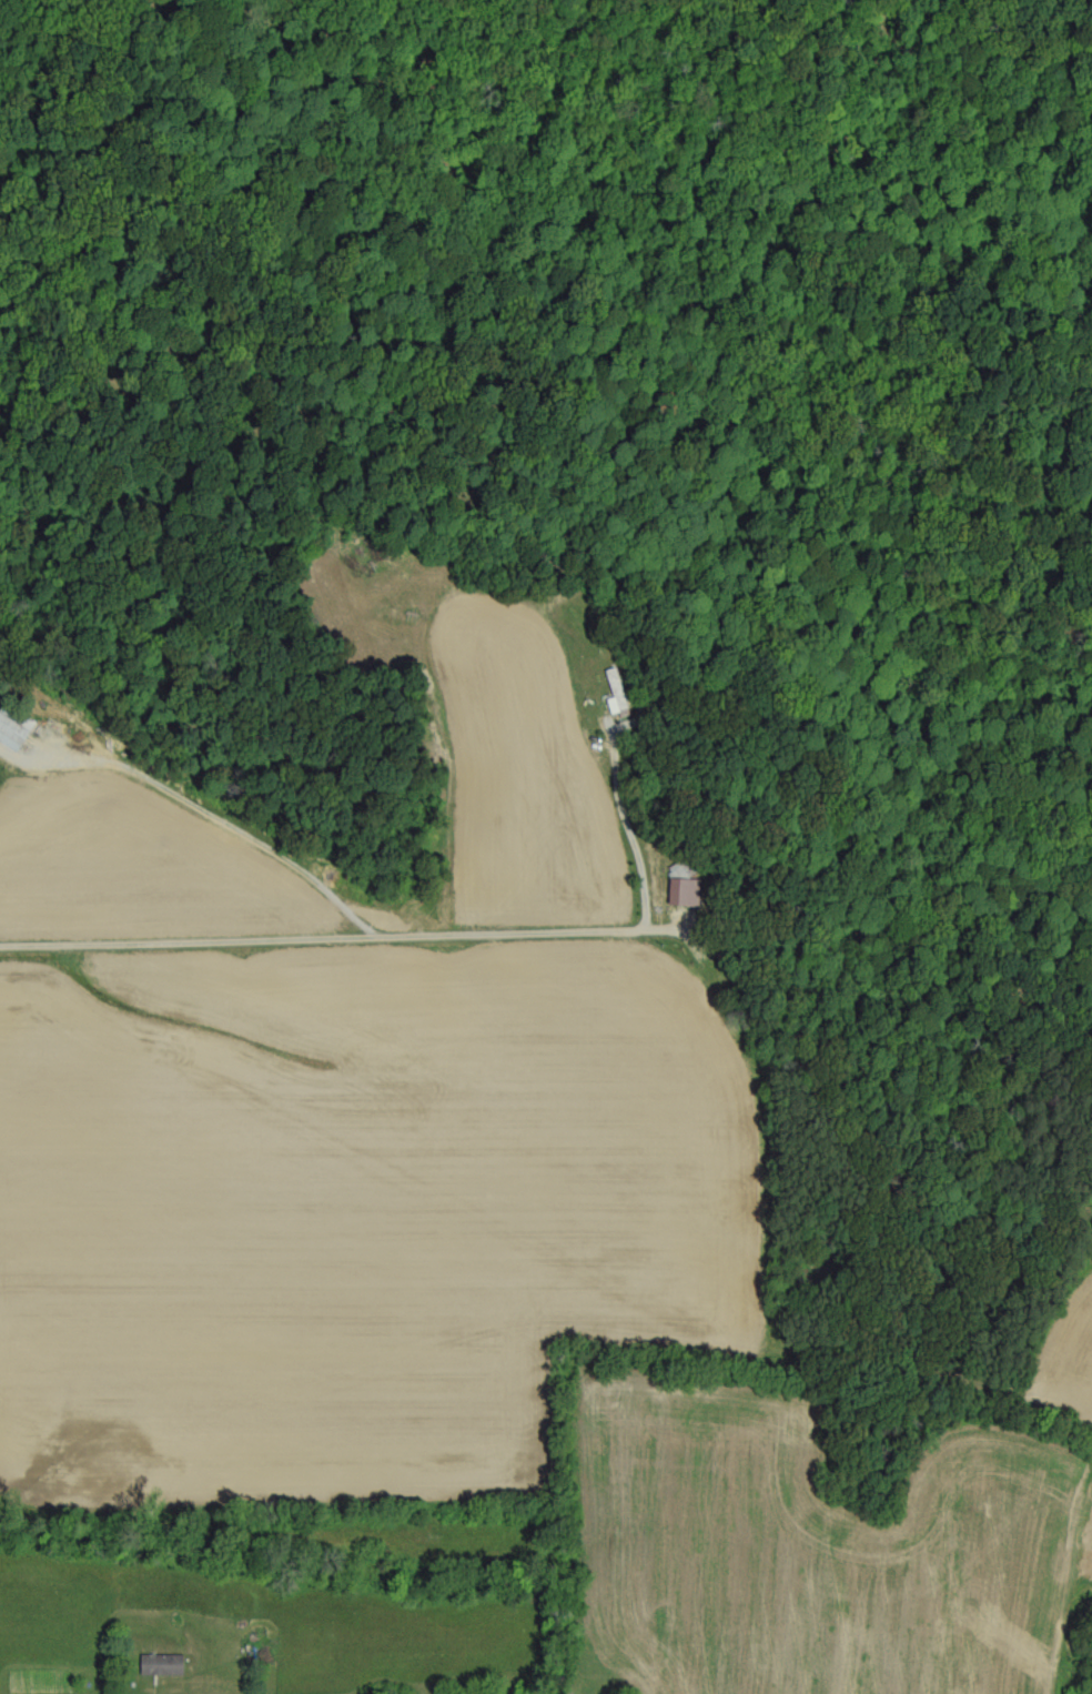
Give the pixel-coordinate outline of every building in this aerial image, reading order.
[(612,714),(619,711),(621,715),(630,712),(615,666),(605,669),(613,695),(606,697),(612,714)] [(700,878),(672,877),(671,903),(698,904),(700,878)] [(186,1653),(142,1652),(142,1673),(185,1674),(186,1653)]
